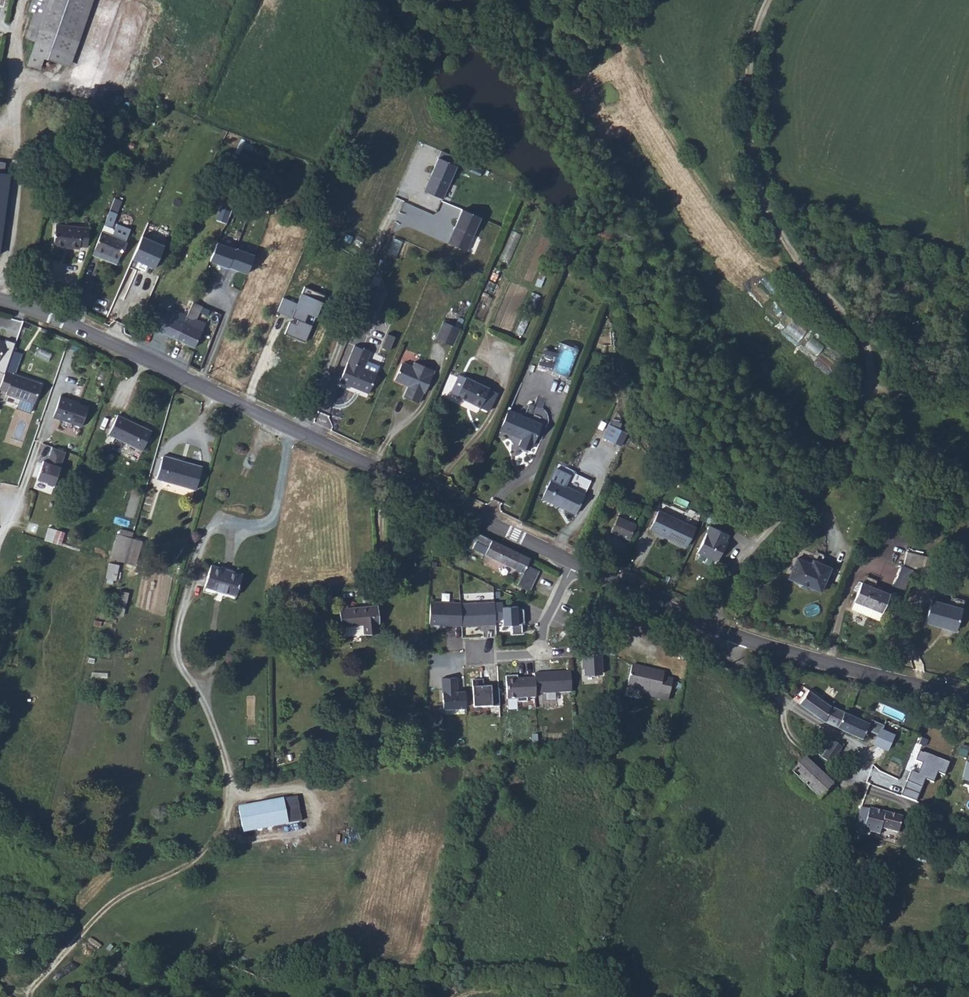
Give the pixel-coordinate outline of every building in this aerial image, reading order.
[(30,62),(39,65),(43,54),(70,64),(92,0),(30,0),(25,13),(32,15),(24,38),(37,43),(30,62)] [(465,170),(446,161),(431,195),(450,203),(465,170)] [(12,177),(0,175),(0,258),(12,177)] [(490,224),(472,216),(457,249),(475,257),(490,224)] [(90,232),(57,229),(55,253),(81,255),(81,252),(88,252),(90,232)] [(501,256),(511,260),(522,234),(513,230),(501,256)] [(128,246),(103,236),(93,261),(102,265),(104,259),(121,265),(128,246)] [(228,268),(235,248),(217,241),(210,261),(228,268)] [(142,242),(132,265),(140,268),(147,272),(155,275),(164,252),(142,242)] [(235,248),(228,268),(247,276),(255,256),(235,248)] [(118,271),(121,265),(104,259),(102,265),(118,271)] [(147,272),(140,268),(137,274),(138,274),(145,277),(147,272)] [(376,287),(372,297),(386,303),(385,291),(376,287)] [(286,334),(305,342),(312,325),(305,323),(308,315),(317,318),(324,301),(301,292),(297,303),(283,297),(278,312),(293,318),(286,334)] [(191,319),(181,344),(200,353),(211,328),(202,324),(207,310),(197,306),(194,314),(191,319)] [(164,337),(181,344),(191,319),(175,312),(164,337)] [(441,343),(458,351),(465,334),(448,326),(441,343)] [(568,376),(578,348),(560,341),(549,369),(568,376)] [(374,357),(358,350),(343,386),(371,398),(380,377),(367,372),(374,357)] [(428,398),(436,380),(425,375),(427,371),(418,367),(416,372),(408,368),(405,367),(398,385),(411,391),(406,401),(422,408),(426,398),(428,398)] [(425,375),(436,380),(438,375),(427,371),(425,375)] [(44,383),(8,372),(2,389),(10,392),(9,394),(18,396),(23,398),(23,399),(37,403),(44,383)] [(470,381),(463,378),(454,397),(461,400),(470,381)] [(470,381),(461,400),(485,411),(493,392),(470,381)] [(56,416),(84,425),(91,405),(77,400),(77,399),(63,394),(56,416)] [(514,413),(506,433),(527,442),(524,449),(535,454),(546,427),(514,413)] [(150,432),(116,416),(106,435),(141,452),(150,432)] [(628,432),(609,423),(602,437),(621,446),(628,432)] [(55,447),(52,455),(56,457),(54,464),(46,461),(39,480),(47,483),(50,484),(56,486),(69,452),(55,447)] [(155,478),(194,488),(200,464),(161,454),(155,478)] [(558,468),(553,482),(544,501),(579,517),(588,498),(567,487),(571,474),(558,468)] [(654,534),(690,549),(700,527),(663,511),(654,534)] [(624,520),(618,535),(636,543),(640,534),(643,529),(643,528),(624,520)] [(482,533),(461,523),(458,528),(480,539),(482,533)] [(54,543),(58,530),(49,527),(45,540),(50,542),(52,542),(54,543)] [(728,544),(727,544),(730,537),(712,528),(699,554),(718,564),(719,561),(728,544)] [(495,539),(482,533),(480,539),(476,547),(488,553),(495,539)] [(124,562),(130,538),(117,534),(110,559),(124,562)] [(124,562),(133,565),(140,541),(130,538),(124,562)] [(510,577),(524,583),(532,566),(520,560),(524,553),(495,539),(488,553),(515,566),(510,577)] [(928,564),(945,570),(949,558),(932,552),(928,564)] [(821,567),(799,557),(790,578),(800,583),(799,583),(801,587),(808,590),(811,589),(812,588),(822,592),(833,569),(823,564),(821,567)] [(115,580),(120,564),(110,561),(105,577),(115,580)] [(214,567),(207,594),(238,603),(246,576),(214,567)] [(866,575),(863,580),(874,585),(876,580),(866,575)] [(850,599),(879,610),(886,591),(855,580),(848,598),(850,599)] [(924,621),(958,630),(963,606),(930,598),(924,621)] [(847,606),(876,617),(879,610),(850,599),(847,606)] [(460,624),(461,601),(427,600),(427,623),(460,624)] [(495,624),(494,600),(461,601),(460,624),(495,624)] [(501,600),(494,600),(495,624),(505,623),(506,633),(521,631),(520,623),(526,623),(524,604),(502,606),(501,600)] [(383,603),(343,612),(347,630),(373,624),(375,633),(385,631),(383,622),(387,621),(383,603)] [(582,639),(584,675),(605,673),(602,638),(582,639)] [(661,680),(663,674),(631,666),(624,693),(655,700),(656,700),(666,703),(671,682),(661,680)] [(533,677),(534,695),(572,692),(570,669),(532,672),(533,677)] [(517,674),(504,675),(505,710),(516,709),(515,696),(534,695),(533,677),(517,677),(517,674)] [(441,710),(464,708),(463,691),(457,691),(456,676),(439,677),(441,710)] [(482,679),(471,679),(473,707),(492,706),(491,688),(483,688),(482,679)] [(821,717),(837,725),(845,709),(802,687),(794,703),(821,717)] [(837,725),(861,737),(866,728),(869,721),(845,709),(837,725)] [(883,723),(871,718),(866,728),(877,733),(872,743),(886,750),(894,733),(881,727),(883,723)] [(840,745),(816,730),(807,739),(815,755),(845,777),(857,755),(842,743),(840,745)] [(927,737),(918,734),(915,741),(924,745),(927,737)] [(959,742),(955,753),(966,757),(968,745),(959,742)] [(911,772),(902,795),(915,799),(923,778),(934,782),(938,773),(944,775),(949,763),(919,751),(916,760),(922,763),(918,774),(911,772)] [(833,784),(804,757),(790,772),(819,799),(833,784)] [(296,796),(238,806),(243,832),(288,824),(301,821),(296,796)] [(900,832),(904,816),(869,807),(868,808),(861,806),(856,825),(855,831),(864,834),(865,829),(881,833),(882,827),(900,832)]
